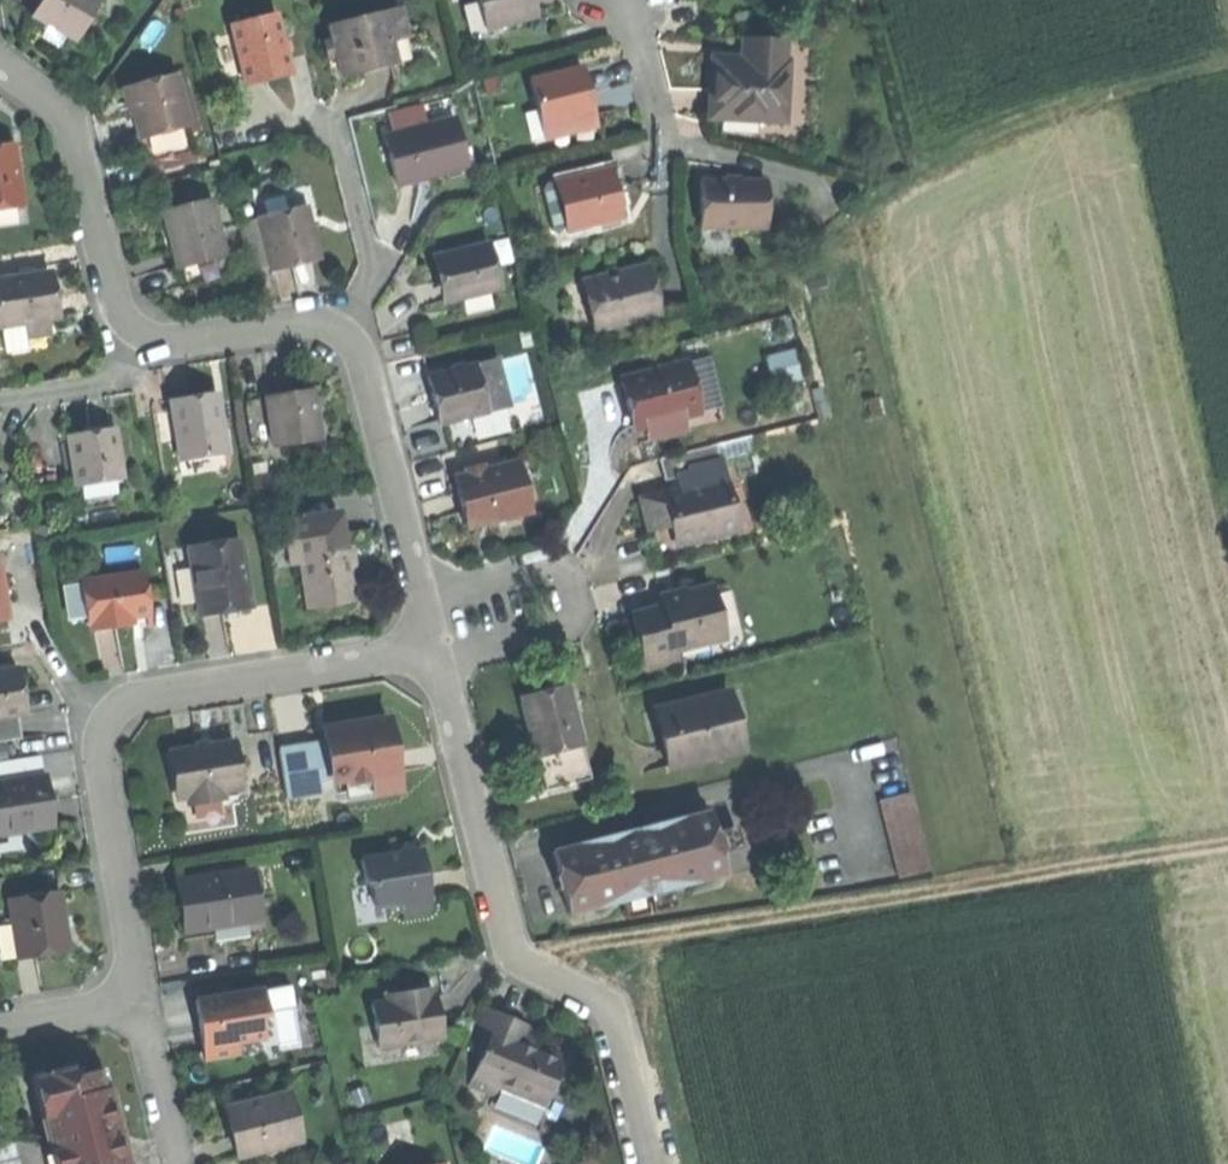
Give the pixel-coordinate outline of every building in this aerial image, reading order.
[(81,40),(102,0),(46,0),(37,16),(81,40)] [(490,27),(519,21),(538,17),(535,0),(484,0),(484,3),(490,27)] [(522,34),(519,21),(490,27),(484,3),(471,6),(478,43),(522,34)] [(334,25),(346,77),(369,71),(400,64),(394,41),(412,37),(405,8),(334,25)] [(248,72),(250,84),(273,79),(296,74),(282,13),(237,23),(239,34),(248,72)] [(229,77),(248,72),(239,34),(221,38),(229,77)] [(735,40),(734,61),(746,61),(747,40),(735,40)] [(747,40),(746,61),(788,63),(789,42),(747,40)] [(734,61),(716,60),(715,87),(713,119),(785,122),(788,63),(746,61),(734,61)] [(178,77),(132,88),(138,112),(144,134),(190,123),(178,77)] [(537,92),(547,139),(600,128),(596,109),(590,81),(537,92)] [(395,160),(400,183),(471,167),(460,118),(389,133),(395,160)] [(603,139),(600,128),(547,139),(550,151),(603,139)] [(0,148),(0,206),(25,203),(22,177),(17,178),(16,162),(14,146),(0,148)] [(566,179),(578,229),(627,218),(620,190),(615,167),(566,179)] [(570,231),(578,229),(566,179),(558,181),(570,231)] [(768,182),(703,182),(703,201),(703,228),(768,228),(768,182)] [(175,239),(182,266),(227,255),(213,198),(168,209),(175,239)] [(263,217),(276,264),(294,259),(321,252),(309,205),(263,217)] [(254,270),(276,264),(263,217),(242,223),(254,270)] [(449,280),(454,298),(503,286),(493,244),(444,255),(449,280)] [(587,281),(598,328),(662,313),(656,290),(651,267),(587,281)] [(2,326),(28,322),(52,318),(60,317),(56,294),(53,274),(0,282),(0,316),(2,326)] [(581,332),(598,328),(587,281),(570,286),(581,332)] [(54,333),(52,318),(28,322),(31,337),(54,333)] [(771,354),(778,383),(806,377),(800,347),(771,354)] [(496,357),(477,362),(492,411),(510,405),(496,357)] [(437,403),(444,425),(492,411),(477,362),(429,376),(437,403)] [(690,362),(627,377),(634,405),(640,427),(649,425),(690,415),(702,412),(690,362)] [(269,398),(278,447),(323,439),(315,390),(289,395),(269,398)] [(194,397),(174,400),(183,461),(229,454),(220,393),(194,397)] [(693,428),(690,415),(649,425),(653,438),(693,428)] [(93,432),(72,435),(80,487),(126,480),(118,428),(93,432)] [(668,481),(682,478),(726,468),(721,446),(663,459),(668,481)] [(521,463),(459,478),(465,503),(471,528),(495,522),(493,513),(531,504),(521,463)] [(682,478),(685,489),(728,479),(726,468),(682,478)] [(647,518),(649,529),(674,524),(679,546),(701,541),(699,536),(727,530),(721,504),(733,501),(728,479),(685,489),(642,499),(647,518)] [(740,532),(733,501),(721,504),(727,530),(728,534),(740,532)] [(533,512),(531,504),(493,513),(495,522),(533,512)] [(701,541),(728,534),(727,530),(699,536),(701,541)] [(347,532),(301,539),(305,565),(311,600),(356,593),(352,564),(347,532)] [(294,567),(305,565),(301,539),(290,541),(294,567)] [(216,553),(191,557),(200,617),(229,612),(227,604),(252,600),(243,540),(214,544),(216,553)] [(190,548),(191,557),(216,553),(214,544),(190,548)] [(0,556),(0,621),(10,620),(0,555),(0,556)] [(146,573),(85,582),(90,617),(90,622),(100,630),(116,628),(135,625),(134,617),(152,614),(146,573)] [(71,620),(90,617),(85,582),(66,584),(71,620)] [(641,643),(647,669),(680,662),(678,650),(725,639),(714,587),(663,599),(665,610),(636,617),(641,643)] [(357,600),(356,593),(311,600),(312,607),(357,600)] [(253,609),(252,600),(227,604),(229,612),(240,611),(253,609)] [(29,712),(26,691),(22,667),(0,671),(0,716),(21,713),(29,712)] [(548,694),(526,699),(540,756),(585,746),(571,688),(548,694)] [(743,690),(729,693),(735,721),(750,718),(743,690)] [(691,702),(658,710),(665,740),(672,768),(742,751),(735,721),(729,693),(691,702)] [(653,742),(665,740),(658,710),(646,713),(653,742)] [(21,713),(0,716),(0,741),(25,737),(21,713)] [(304,747),(283,750),(291,797),(325,792),(323,778),(350,774),(351,783),(401,775),(398,755),(404,746),(395,739),(392,719),(329,729),(332,747),(319,749),(318,744),(304,747)] [(205,746),(182,749),(189,796),(196,795),(197,803),(227,799),(226,789),(247,787),(241,741),(205,746)] [(593,781),(585,746),(540,756),(548,792),(593,781)] [(181,797),(189,796),(182,749),(175,750),(181,797)] [(0,783),(0,834),(32,828),(55,825),(51,801),(47,775),(0,783)] [(404,792),(401,775),(351,783),(354,800),(404,792)] [(880,801),(883,816),(919,808),(915,793),(880,801)] [(922,824),(919,808),(883,816),(887,832),(922,824)] [(564,893),(569,914),(603,906),(611,896),(674,880),(686,885),(724,875),(719,852),(711,850),(709,841),(714,836),(708,811),(686,817),(669,821),(665,831),(599,848),(592,841),(578,845),(553,851),(558,872),(566,879),(569,885),(564,893)] [(669,821),(592,841),(599,848),(665,831),(669,821)] [(926,840),(922,824),(887,832),(891,848),(926,840)] [(32,828),(0,834),(0,853),(35,847),(32,828)] [(717,838),(714,836),(709,841),(711,850),(719,852),(720,847),(717,838)] [(929,854),(926,840),(891,848),(894,863),(929,854)] [(402,853),(362,858),(365,885),(374,884),(376,905),(405,901),(407,911),(433,908),(429,876),(426,850),(416,851),(410,844),(405,844),(402,853)] [(932,869),(929,854),(894,863),(897,877),(932,869)] [(246,871),(181,880),(185,907),(189,933),(214,930),(213,924),(254,918),(246,871)] [(557,890),(564,893),(569,885),(566,879),(558,872),(555,877),(557,890)] [(603,906),(686,885),(674,880),(611,896),(603,906)] [(367,906),(376,905),(374,884),(365,885),(367,906)] [(10,900),(19,958),(44,955),(71,951),(62,892),(10,900)] [(215,938),(214,930),(189,933),(190,941),(215,938)] [(376,1004),(382,1046),(446,1037),(442,1009),(439,992),(435,993),(434,988),(414,991),(415,998),(392,1001),(376,1004)] [(262,989),(195,1001),(206,1060),(239,1054),(237,1043),(264,1038),(260,1015),(266,1013),(262,989)] [(390,994),(392,1001),(415,998),(414,991),(390,994)] [(522,1021),(482,1003),(464,1041),(487,1051),(473,1082),(501,1096),(507,1083),(514,1086),(548,1102),(571,1052),(538,1036),(541,1030),(522,1021)] [(49,1073),(53,1090),(46,1092),(64,1163),(130,1163),(128,1152),(124,1134),(117,1136),(114,1120),(121,1119),(117,1102),(113,1085),(106,1087),(103,1069),(91,1072),(76,1075),(75,1067),(49,1073)] [(508,1099),(514,1086),(507,1083),(501,1096),(508,1099)] [(235,1132),(240,1154),(295,1142),(284,1096),(230,1108),(235,1132)] [(0,1144),(0,1163),(21,1158),(17,1140),(2,1144),(0,1144)]
